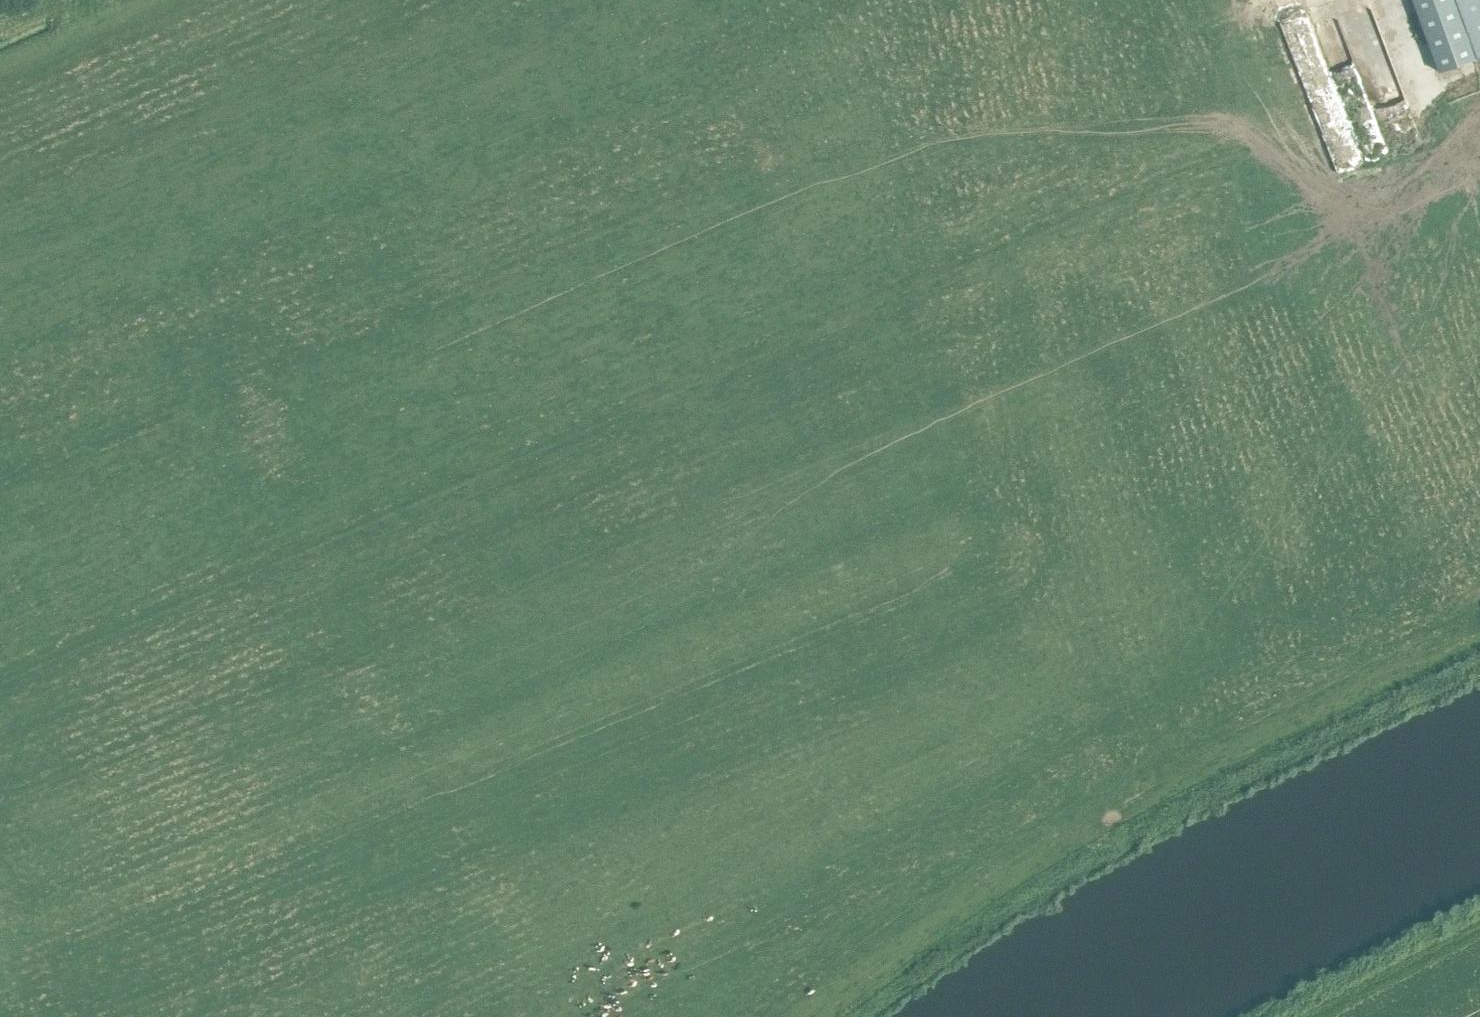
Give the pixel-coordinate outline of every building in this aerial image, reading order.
[(1439,72),(1476,58),(1455,0),(1412,0),(1439,72)] [(1476,58),(1479,57),(1479,0),(1455,0),(1476,58)]
